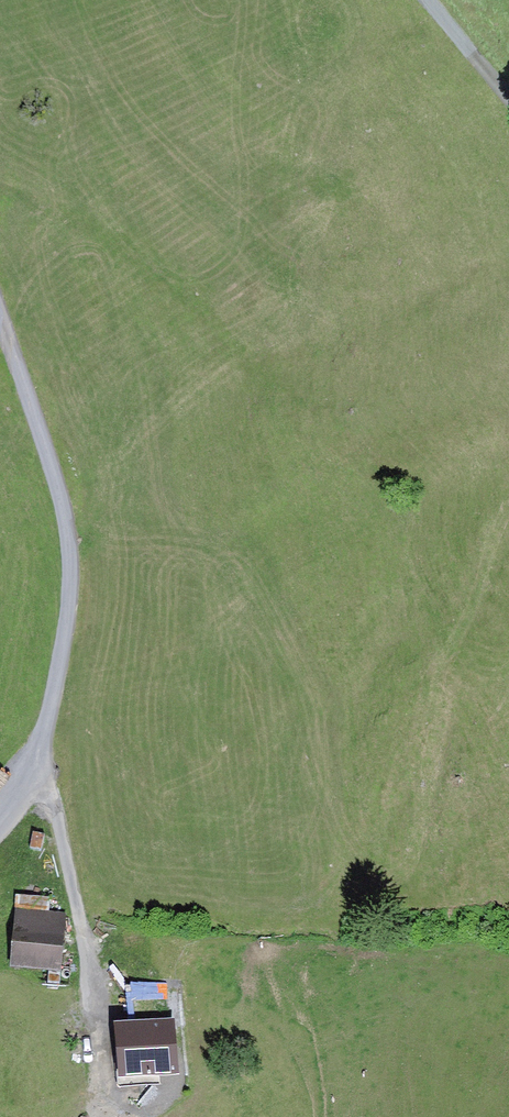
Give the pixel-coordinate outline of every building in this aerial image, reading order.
[(16,895),(15,909),(49,911),(50,897),(16,895)] [(49,911),(15,909),(11,966),(62,970),(67,913),(49,911)] [(125,987),(128,1026),(170,1022),(166,984),(125,987)] [(128,1026),(114,1026),(118,1081),(178,1077),(175,1022),(170,1022),(128,1026)]
